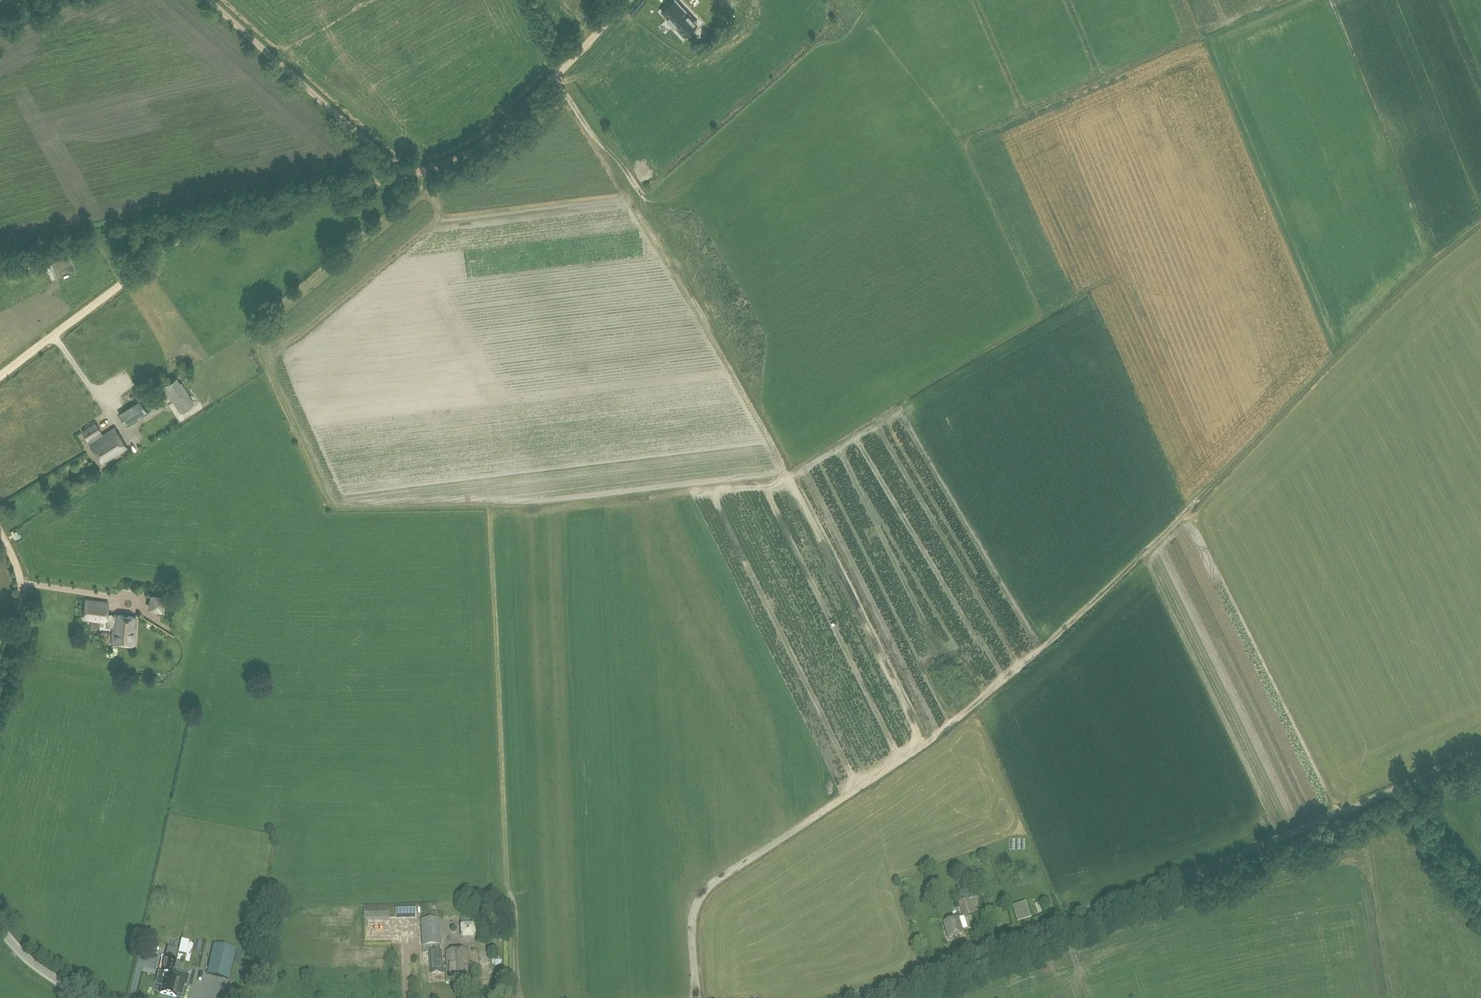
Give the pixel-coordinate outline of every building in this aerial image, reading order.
[(676,0),(675,0),(673,2),(662,12),(668,18),(667,18),(674,26),(675,25),(680,31),(683,35),(684,35),(690,30),(697,23),(681,6),(676,0)] [(185,393),(176,378),(165,385),(181,410),(194,403),(187,392),(185,393)] [(125,425),(147,411),(139,401),(118,414),(125,425)] [(95,423),(82,431),(88,440),(90,443),(89,443),(101,463),(127,448),(115,428),(103,435),(95,423)] [(113,615),(107,614),(108,602),(86,600),(84,619),(113,623),(111,642),(134,644),(136,617),(113,615)] [(971,887),(955,892),(963,917),(974,914),(973,912),(982,910),(978,896),(974,897),(971,887)] [(1019,918),(1031,914),(1026,898),(1014,902),(1019,918)] [(389,905),(364,905),(364,918),(389,918),(389,905)] [(944,922),(949,938),(963,933),(959,918),(944,922)] [(440,920),(421,920),(422,945),(441,944),(440,920)] [(474,923),(461,923),(463,940),(475,939),(474,923)] [(233,946),(207,940),(200,969),(226,975),(233,946)] [(165,956),(164,956),(160,972),(165,973),(165,972),(175,974),(177,969),(175,968),(177,959),(176,958),(178,949),(168,946),(165,956)] [(442,952),(430,952),(431,973),(447,973),(447,982),(467,981),(467,980),(474,980),(474,963),(468,963),(468,951),(446,952),(447,964),(443,965),(442,952)] [(181,976),(175,974),(165,972),(165,973),(164,977),(160,993),(176,996),(179,981),(180,981),(181,976)]
